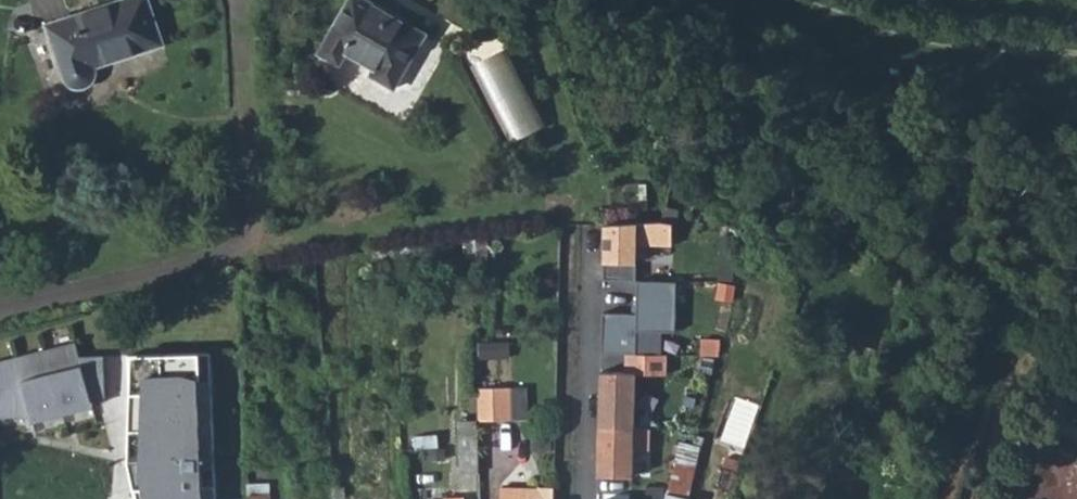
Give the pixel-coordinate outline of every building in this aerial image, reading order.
[(42,27),(62,80),(63,83),(66,86),(70,87),(75,88),(81,86),(86,84),(89,80),(91,76),(92,71),(92,67),(158,45),(142,0),(121,0),(42,27)] [(361,0),(342,0),(312,52),(332,63),(340,50),(369,65),(364,74),(389,88),(421,34),(361,0)] [(511,43),(470,63),(511,142),(550,122),(511,43)] [(678,233),(613,230),(610,282),(641,283),(643,249),(677,251),(678,233)] [(683,283),(642,282),(641,316),(609,315),(607,354),(632,355),(640,355),(641,333),(681,334),(683,283)] [(0,361),(0,419),(31,418),(34,426),(93,411),(94,402),(107,400),(105,359),(81,361),(75,342),(0,361)] [(129,358),(130,463),(139,498),(216,498),(212,355),(129,358)] [(671,357),(640,355),(632,355),(631,375),(606,374),(603,429),(638,430),(641,377),(670,379),(671,357)] [(514,385),(481,386),(481,419),(514,419),(514,385)] [(638,430),(603,429),(602,478),(636,479),(637,452),(654,453),(654,431),(638,430)] [(464,476),(482,476),(481,439),(464,439),(464,476)] [(671,493),(690,497),(702,449),(696,447),(684,444),(671,493)] [(541,490),(503,487),(502,498),(540,498),(541,490)] [(253,488),(253,498),(275,498),(274,488),(253,488)]
